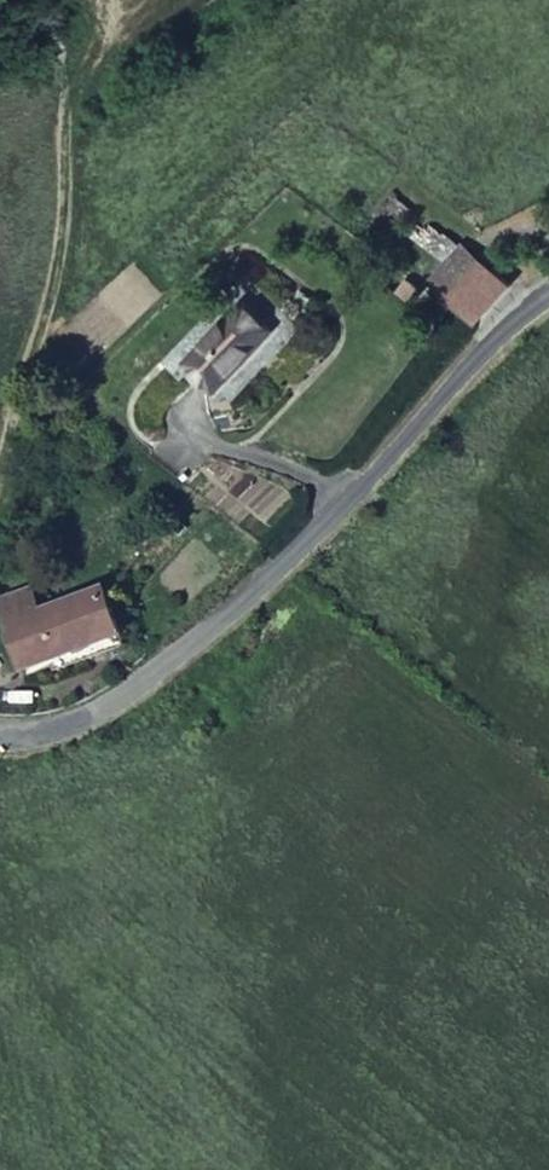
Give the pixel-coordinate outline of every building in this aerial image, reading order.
[(447,297),(481,257),(463,242),(429,281),(447,297)] [(509,281),(481,257),(447,297),(475,320),(509,281)] [(222,383),(277,328),(252,303),(196,358),(222,383)] [(129,633),(114,590),(47,613),(39,590),(1,603),(24,669),(129,633)]
